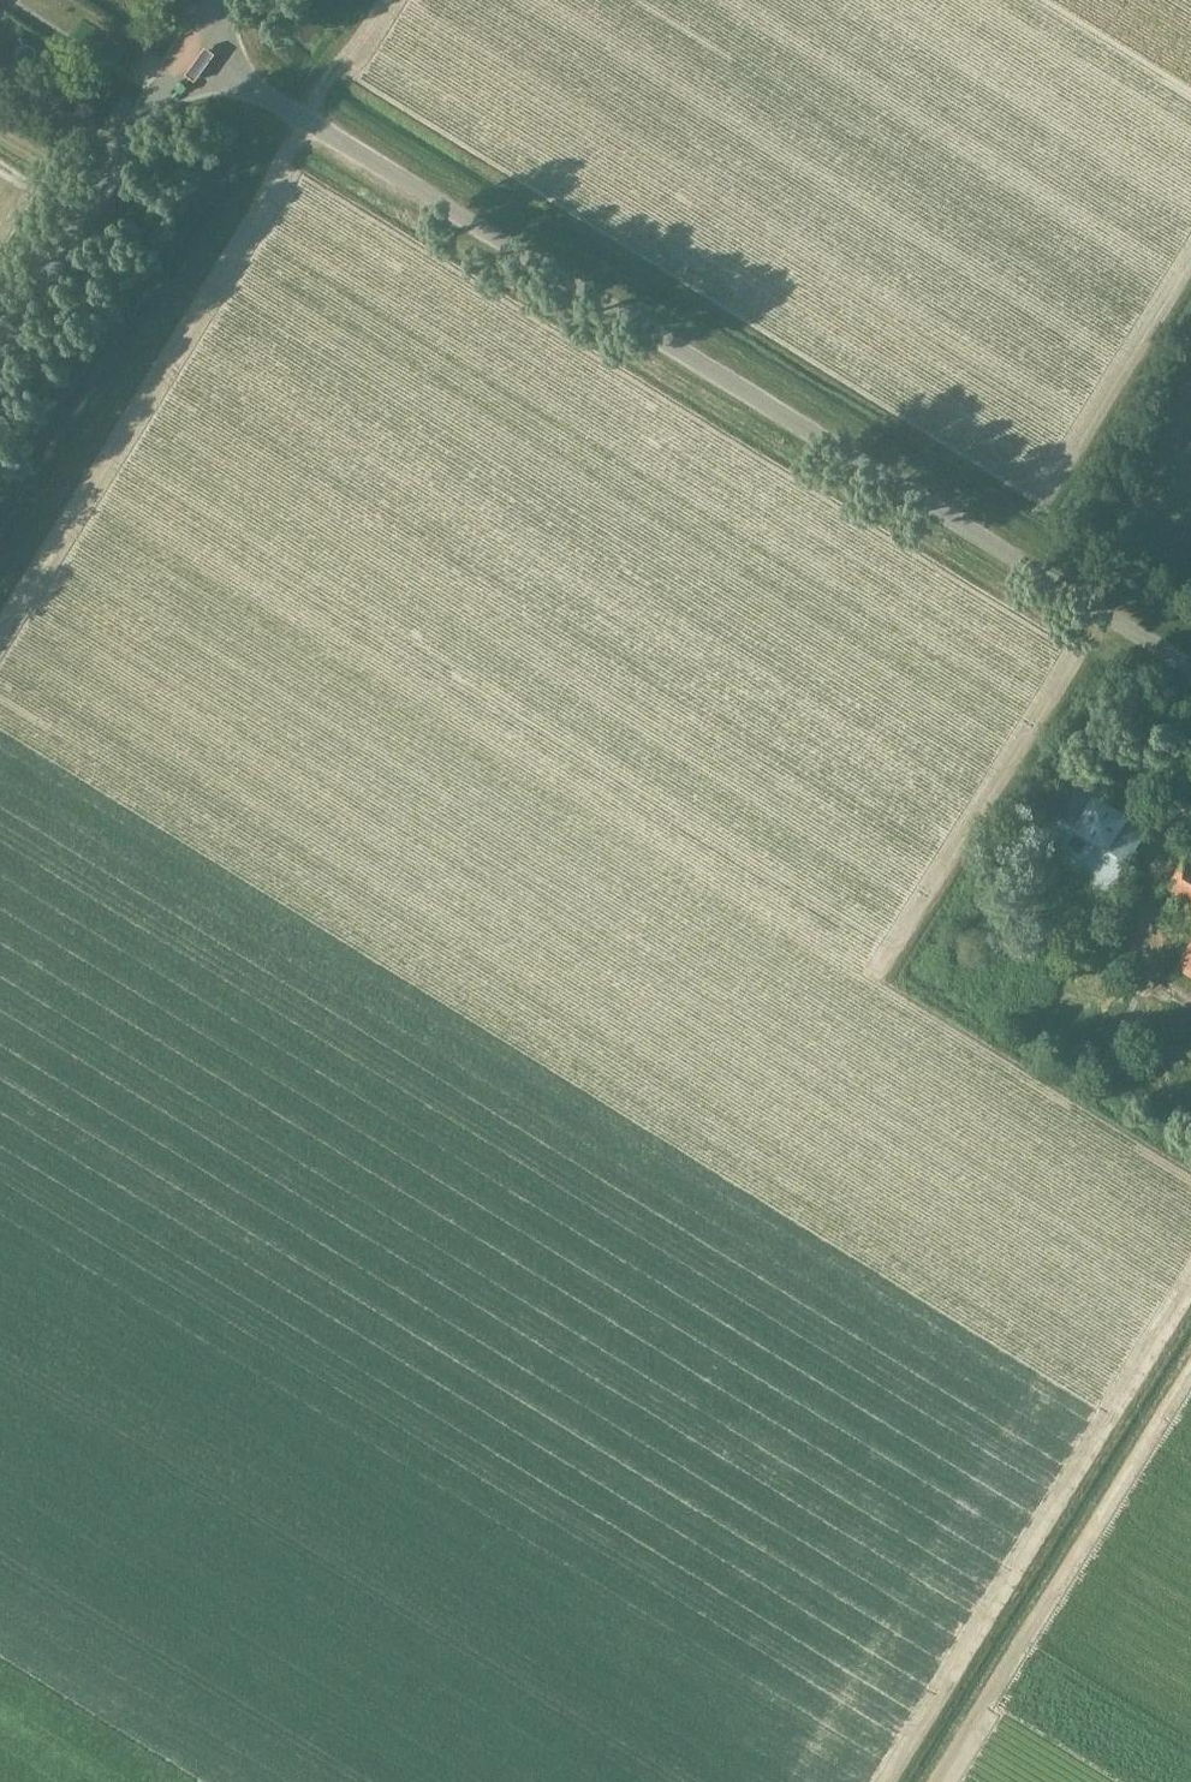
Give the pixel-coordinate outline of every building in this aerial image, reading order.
[(1104,895),(1148,827),(1072,779),(1028,847),(1104,895)] [(1188,853),(1163,893),(1190,911),(1190,855),(1188,853)] [(1176,966),(1190,975),(1190,942),(1176,966)]
